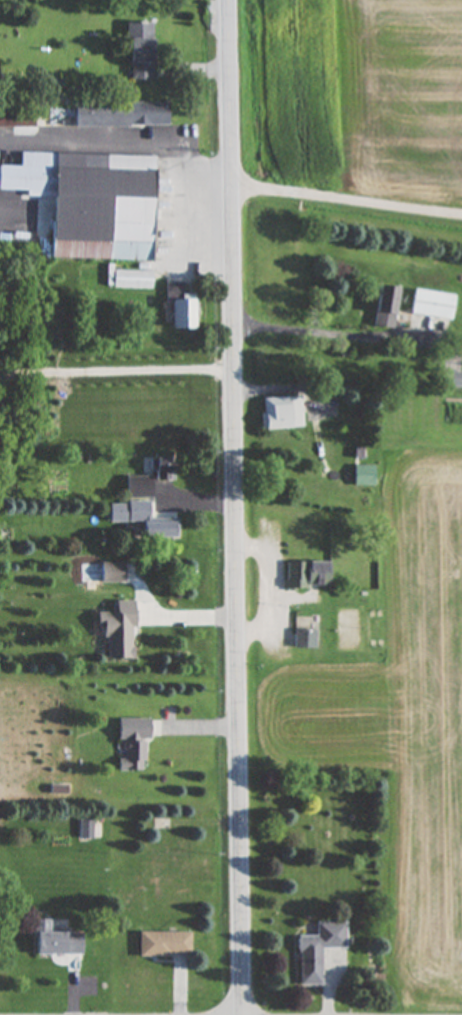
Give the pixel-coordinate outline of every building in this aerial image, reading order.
[(127,81),(154,81),(154,23),(127,23),(127,81)] [(76,102),(75,126),(168,127),(168,103),(76,102)] [(34,104),(0,104),(0,128),(34,128),(34,104)] [(0,153),(0,190),(28,191),(28,196),(53,197),(52,259),(151,261),(154,157),(0,153)] [(122,289),(151,289),(151,271),(122,271),(122,289)] [(194,295),(183,295),(183,283),(168,282),(168,329),(194,329),(194,295)] [(374,327),(393,329),(396,288),(378,286),(374,327)] [(410,315),(451,320),(454,295),(413,290),(410,315)] [(444,374),(444,389),(461,389),(461,374),(444,374)] [(262,399),(264,431),(301,429),(300,397),(262,399)] [(127,499),(152,499),(152,481),(172,480),(172,459),(152,459),(153,477),(126,477),(127,499)] [(374,487),(374,467),(354,467),(354,487),(374,487)] [(149,503),(110,504),(110,524),(142,523),(142,539),(178,539),(178,521),(149,521),(149,503)] [(329,564),(287,564),(287,590),(329,590),(329,564)] [(107,637),(107,661),(134,661),(133,602),(115,602),(116,614),(97,615),(97,638),(107,637)] [(315,649),(315,632),(294,632),(294,649),(315,649)] [(146,720),(118,720),(118,772),(146,772),(146,720)] [(34,923),(34,931),(49,931),(49,923),(34,923)] [(345,924),(316,924),(316,937),(298,937),(299,986),(321,986),(321,949),(345,949),(345,924)] [(81,933),(34,933),(34,955),(81,955),(81,933)] [(138,956),(190,956),(190,933),(138,933),(138,956)]
